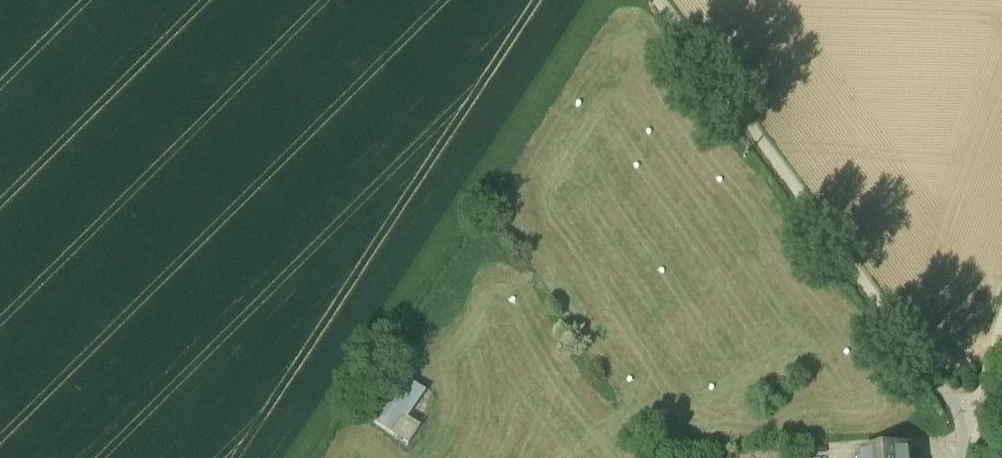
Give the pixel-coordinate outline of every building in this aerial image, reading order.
[(396,379),(365,420),(392,440),(423,399),(396,379)] [(397,442),(408,448),(418,432),(407,425),(397,442)] [(860,454),(860,455),(866,454),(867,457),(910,457),(909,449),(860,454)]
